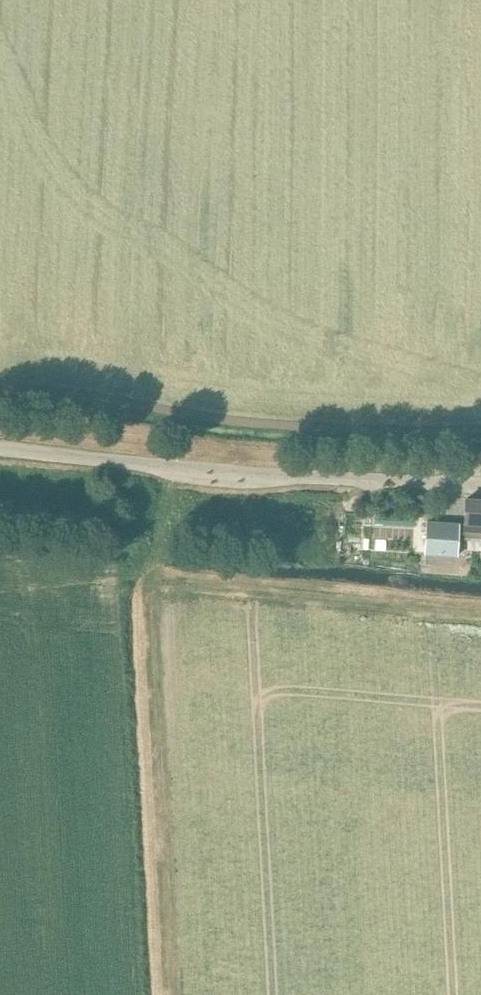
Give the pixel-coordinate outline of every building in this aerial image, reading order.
[(466,498),(465,523),(463,523),(463,540),(480,541),(480,499),(466,498)] [(456,556),(457,549),(458,524),(443,523),(426,522),(424,554),(456,556)]
